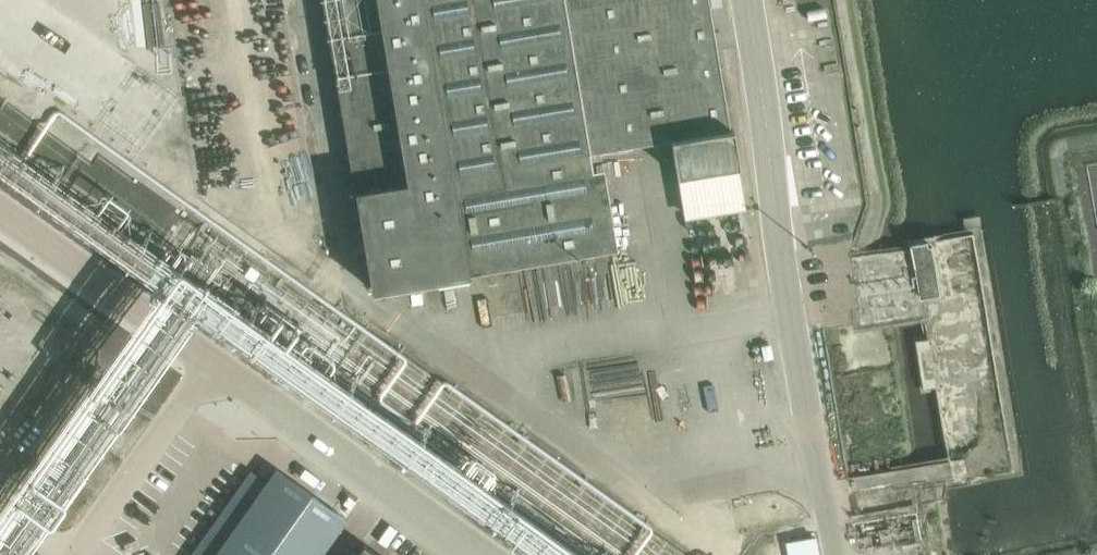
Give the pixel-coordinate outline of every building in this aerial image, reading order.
[(371,290),(618,251),(605,171),(592,172),(590,152),(671,139),(686,217),(747,205),(711,0),(323,0),(371,290)] [(896,321),(927,317),(930,337),(920,338),(925,385),(933,384),(931,373),(936,353),(947,352),(948,362),(976,358),(949,352),(969,350),(987,354),(995,353),(983,261),(978,286),(961,288),(942,284),(936,238),(915,241),(918,270),(910,268),(907,247),(854,254),(862,322),(872,320),(871,308),(894,305),(896,321)] [(39,447),(17,494),(36,502),(31,512),(52,522),(81,460),(61,451),(58,457),(39,447)] [(212,554),(317,554),(346,514),(319,495),(310,507),(267,477),(212,554)] [(362,542),(352,554),(381,554),(362,542)]
